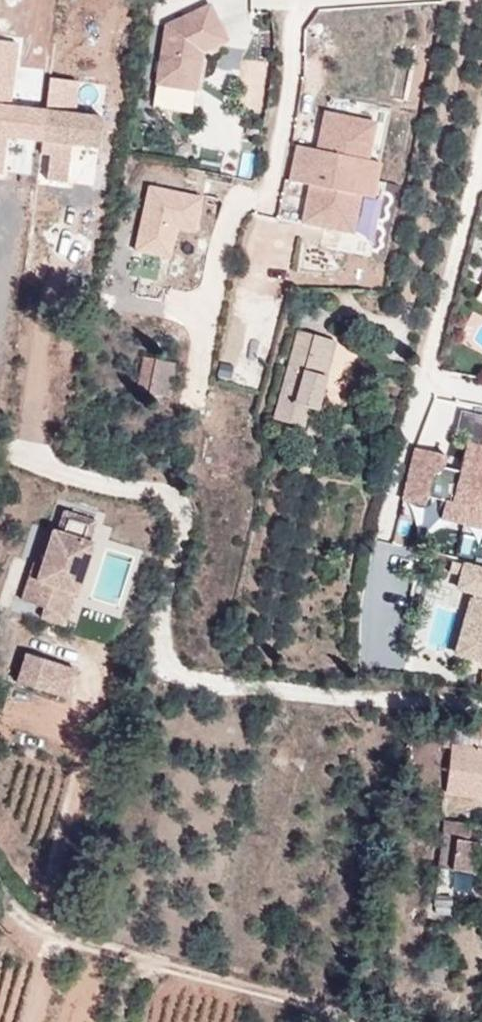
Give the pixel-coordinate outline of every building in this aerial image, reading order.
[(226,41),(209,3),(164,23),(155,83),(197,90),(201,53),(226,41)] [(16,108),(23,42),(0,40),(0,172),(6,173),(9,143),(51,148),(48,179),(75,182),(78,153),(101,156),(105,118),(16,108)] [(48,106),(78,109),(81,81),(51,77),(48,106)] [(367,157),(374,119),(321,108),(314,148),(292,144),(285,182),(304,185),(297,221),(353,233),(361,196),(372,197),(379,159),(367,157)] [(172,260),(180,230),(197,234),(206,196),(152,182),(134,250),(172,260)] [(306,315),(294,311),(284,350),(297,354),(303,336),(324,342),(331,322),(306,315)] [(297,354),(287,386),(305,392),(308,393),(324,342),(303,336),(297,354)] [(180,348),(156,343),(149,376),(172,381),(180,348)] [(284,350),(275,383),(287,386),(297,354),(284,350)] [(305,392),(287,386),(275,383),(270,404),(299,412),(305,392)] [(464,439),(457,470),(442,466),(445,452),(413,444),(398,500),(426,506),(428,497),(444,501),(440,518),(481,529),(481,443),(464,439)] [(64,627),(97,521),(62,509),(55,529),(49,527),(32,579),(26,577),(18,602),(41,609),(39,619),(64,627)] [(456,592),(471,596),(454,658),(481,666),(481,568),(464,563),(456,592)] [(65,699),(74,668),(23,651),(13,682),(65,699)] [(447,708),(441,752),(449,753),(444,782),(481,787),(481,711),(447,708)] [(427,786),(426,801),(437,802),(440,802),(441,788),(427,786)] [(477,807),(440,802),(437,802),(433,832),(446,833),(443,862),(468,865),(477,807)] [(433,832),(430,860),(443,862),(446,833),(433,832)]
